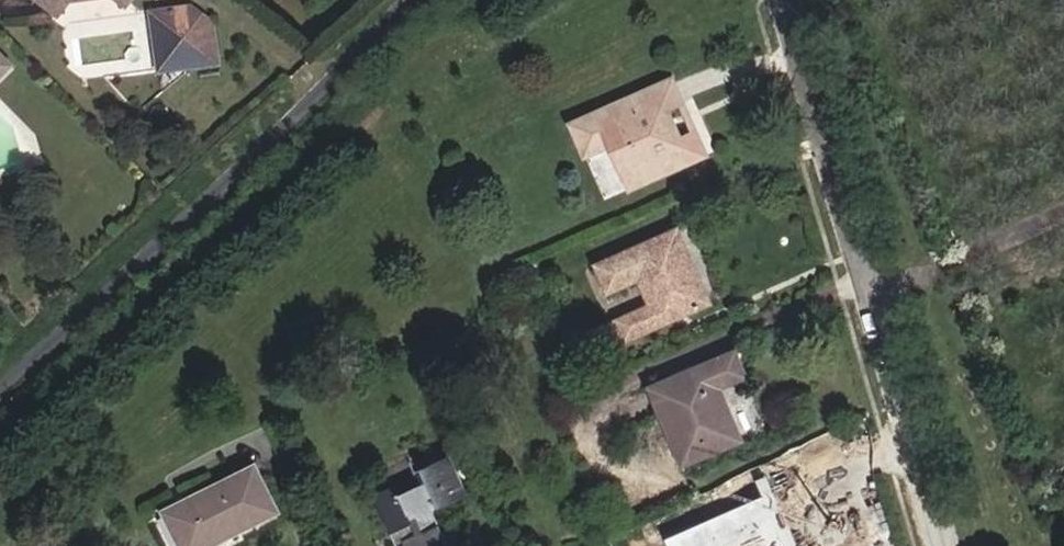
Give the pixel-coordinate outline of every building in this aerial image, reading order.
[(33,18),(49,0),(12,0),(33,18)] [(170,14),(155,18),(169,77),(202,68),(195,38),(177,43),(170,14)] [(130,24),(144,83),(169,77),(155,18),(130,24)] [(665,114),(652,87),(551,132),(566,164),(594,150),(614,195),(686,160),(676,139),(664,144),(653,119),(665,114)] [(673,231),(589,267),(602,297),(633,284),(643,309),(602,326),(603,327),(590,333),(599,352),(705,307),(673,231)] [(740,376),(731,352),(644,391),(677,465),(734,438),(712,389),(740,376)] [(453,519),(443,525),(436,510),(470,495),(452,456),(418,472),(410,460),(364,483),(393,545),(391,545),(466,545),(453,519)] [(267,514),(248,476),(162,522),(175,545),(205,545),(267,514)] [(736,510),(651,545),(751,545),(736,510)]
